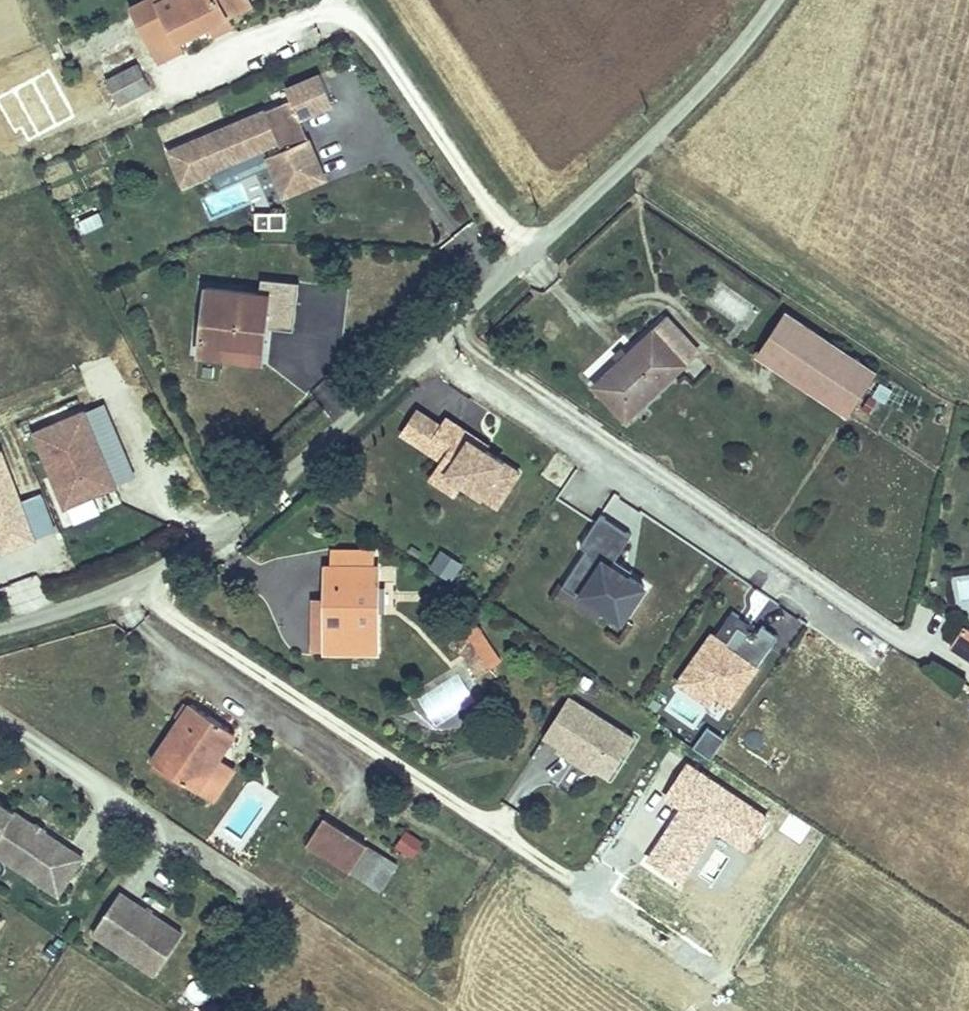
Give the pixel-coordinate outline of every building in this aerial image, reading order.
[(140,14),(163,1),(162,0),(132,0),(140,14)] [(233,0),(162,0),(163,1),(140,14),(160,51),(183,38),(178,29),(209,13),(227,3),(233,0)] [(231,12),(227,3),(209,13),(213,22),(231,12)] [(107,83),(94,90),(100,103),(147,79),(127,43),(95,60),(107,83)] [(300,138),(295,126),(305,121),(302,113),(335,99),(322,69),(288,84),(293,95),(172,148),(188,183),(215,170),(213,167),(281,137),(284,145),(270,151),(287,191),(328,173),(311,134),(300,138)] [(311,134),(305,121),(295,126),(300,138),(311,134)] [(289,224),(289,208),(272,208),(272,218),(259,218),(260,224),(289,224)] [(272,218),(272,208),(259,208),(259,218),(272,218)] [(286,326),(290,278),(252,276),(252,283),(197,279),(193,338),(202,339),(257,344),(259,324),(286,326)] [(875,370),(785,310),(757,352),(846,412),(875,370)] [(620,417),(689,353),(658,320),(589,384),(620,417)] [(257,352),(257,344),(202,339),(202,348),(257,352)] [(447,415),(442,422),(416,406),(399,433),(441,460),(429,478),(455,496),(464,484),(498,508),(523,471),(487,446),(489,443),(447,415)] [(85,417),(70,424),(97,474),(114,469),(98,433),(85,417)] [(70,424),(46,436),(0,458),(0,520),(97,474),(70,424)] [(643,587),(610,565),(630,535),(599,515),(578,545),(585,549),(561,587),(578,598),(581,594),(621,620),(643,587)] [(452,580),(464,563),(442,548),(430,565),(452,580)] [(314,567),(314,602),(320,602),(320,651),(367,650),(369,568),(314,567)] [(320,602),(314,602),(308,602),(308,651),(320,651),(320,602)] [(727,713),(777,635),(728,604),(679,682),(727,713)] [(965,622),(952,643),(968,654),(968,624),(965,622)] [(663,684),(646,704),(692,741),(708,721),(663,684)] [(633,733),(571,694),(545,734),(607,773),(633,733)] [(204,765),(210,756),(206,753),(220,730),(179,702),(142,761),(187,790),(204,765)] [(710,758),(726,737),(708,724),(692,745),(710,758)] [(206,753),(210,756),(225,733),(220,730),(206,753)] [(204,765),(187,790),(200,799),(217,773),(204,765)] [(0,809),(0,863),(33,885),(42,872),(56,881),(72,856),(0,809)] [(315,818),(299,844),(345,871),(359,845),(315,818)] [(406,831),(396,846),(413,857),(423,842),(406,831)] [(395,865),(359,845),(345,871),(380,891),(395,865)] [(47,894),(56,881),(42,872),(33,885),(47,894)] [(171,932),(109,891),(82,931),(145,972),(171,932)]
